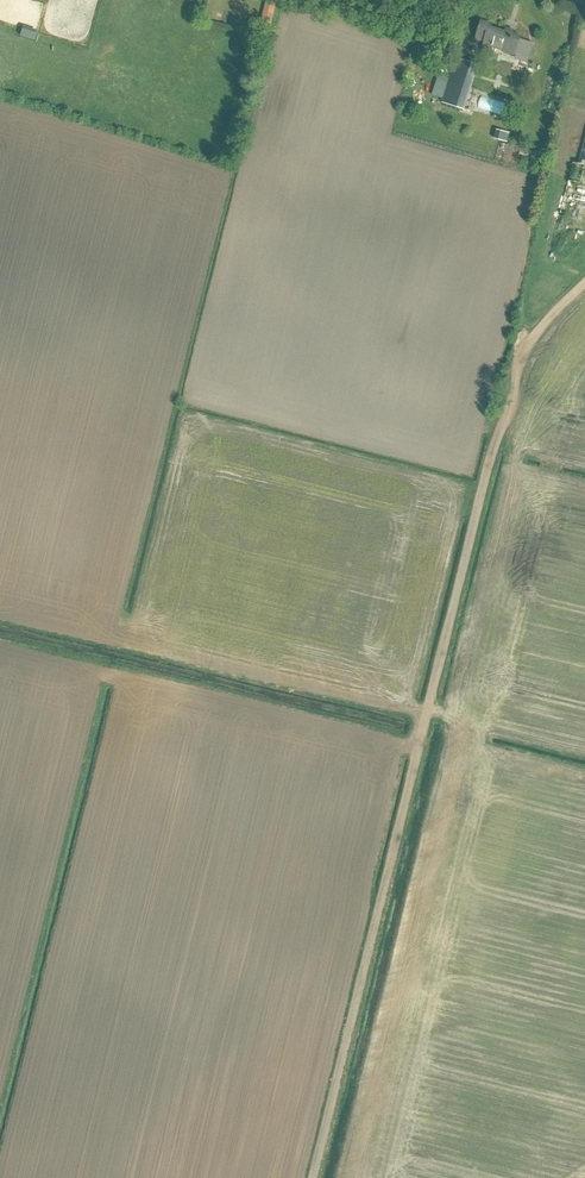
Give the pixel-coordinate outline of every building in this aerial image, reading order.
[(276,0),(275,0),(267,0),(261,22),(271,24),(276,0)] [(481,21),(476,39),(485,41),(483,45),(514,54),(516,55),(515,59),(527,63),(533,43),(518,38),(519,36),(511,34),(512,31),(506,29),(505,32),(489,27),(490,24),(481,21)] [(499,67),(503,55),(460,41),(458,46),(466,49),(463,60),(480,66),(481,62),(499,67)] [(471,72),(454,67),(450,79),(444,99),(443,102),(460,107),(471,72)] [(444,99),(450,79),(440,75),(433,95),(444,99)] [(498,129),(496,138),(509,141),(511,132),(498,129)] [(519,172),(521,158),(513,157),(511,171),(519,172)]
